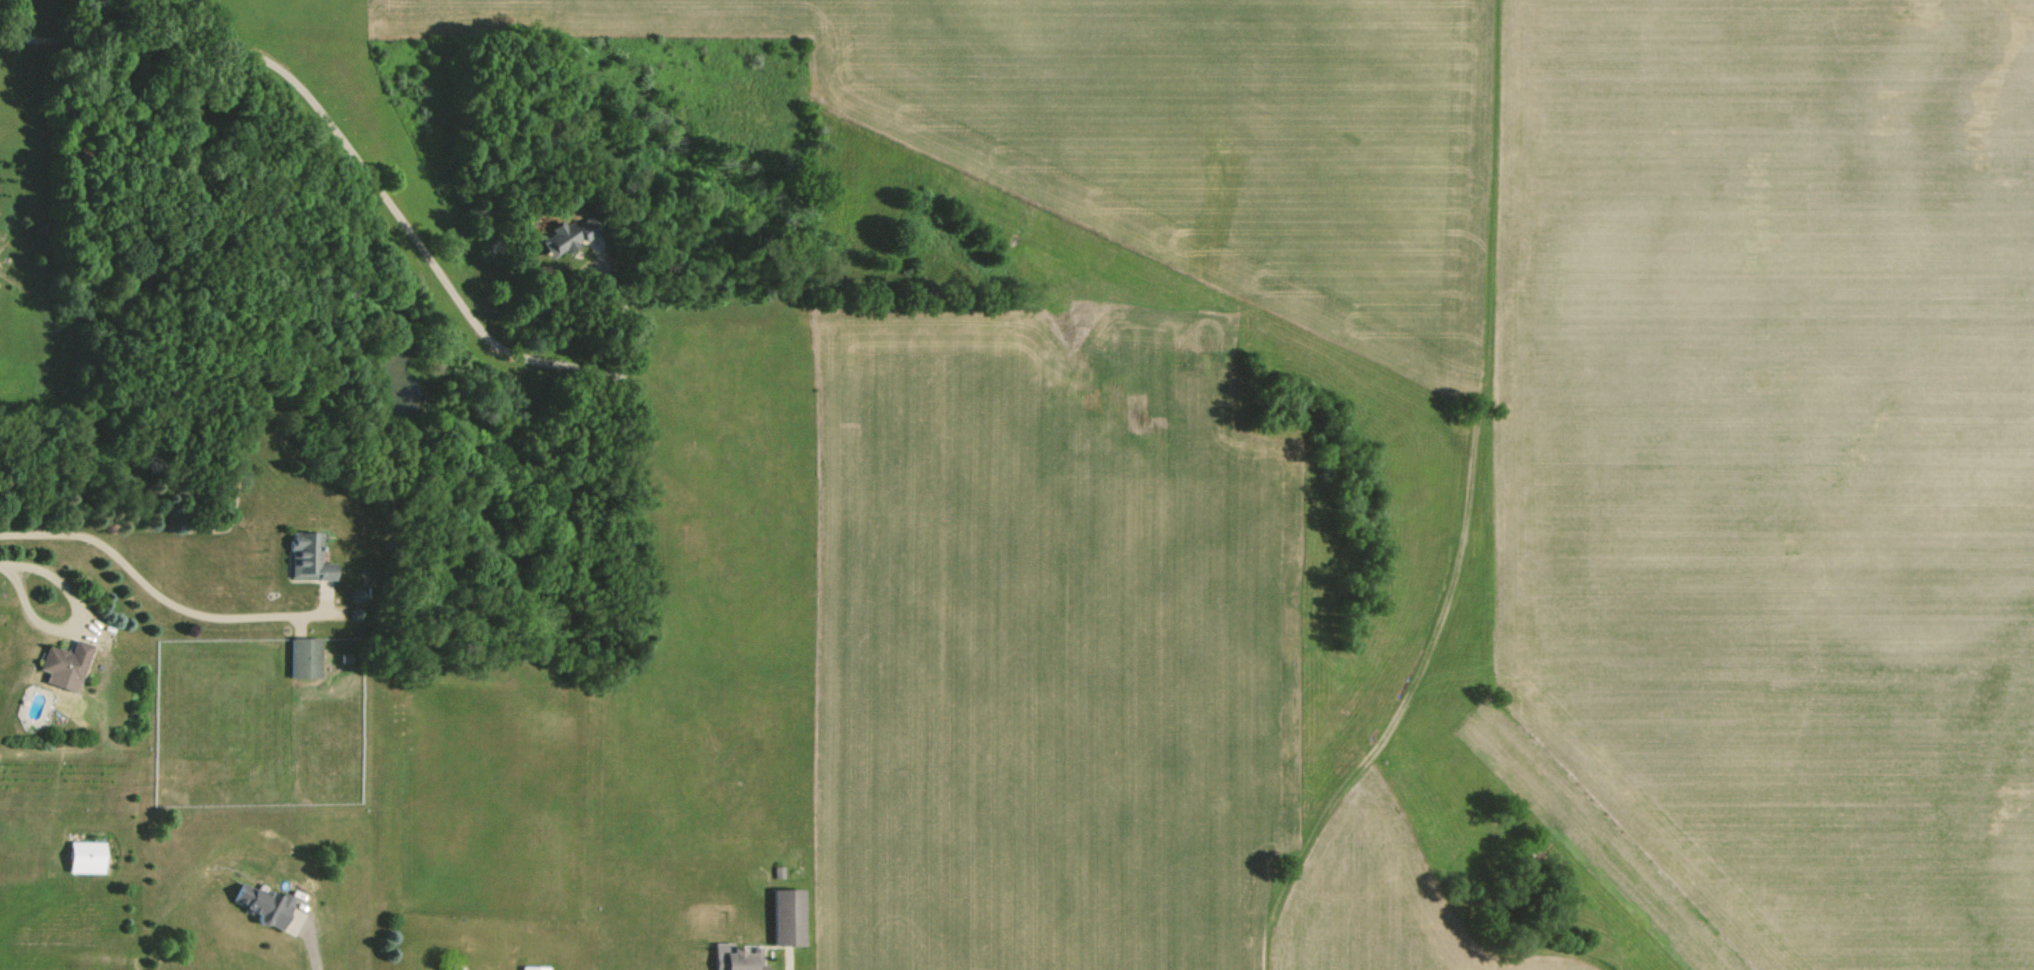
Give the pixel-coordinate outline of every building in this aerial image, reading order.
[(532,227),(536,233),(526,239),(537,256),(562,242),(548,217),(532,227)] [(284,578),(328,579),(328,563),(314,562),(314,532),(286,532),(284,578)] [(288,679),(317,678),(317,638),(287,638),(288,679)] [(86,645),(69,639),(65,652),(41,645),(34,669),(42,672),(39,684),(71,693),(86,645)] [(67,872),(104,873),(105,842),(68,841),(67,872)] [(295,898),(283,892),(280,898),(267,892),(266,895),(237,881),(227,901),(257,914),(254,919),(283,932),(293,910),(290,909),(295,898)] [(772,945),(802,944),(802,888),(772,888),(772,945)] [(766,964),(760,964),(761,946),(750,946),(750,950),(732,950),(733,942),(714,942),(713,969),(766,969),(766,964)]
